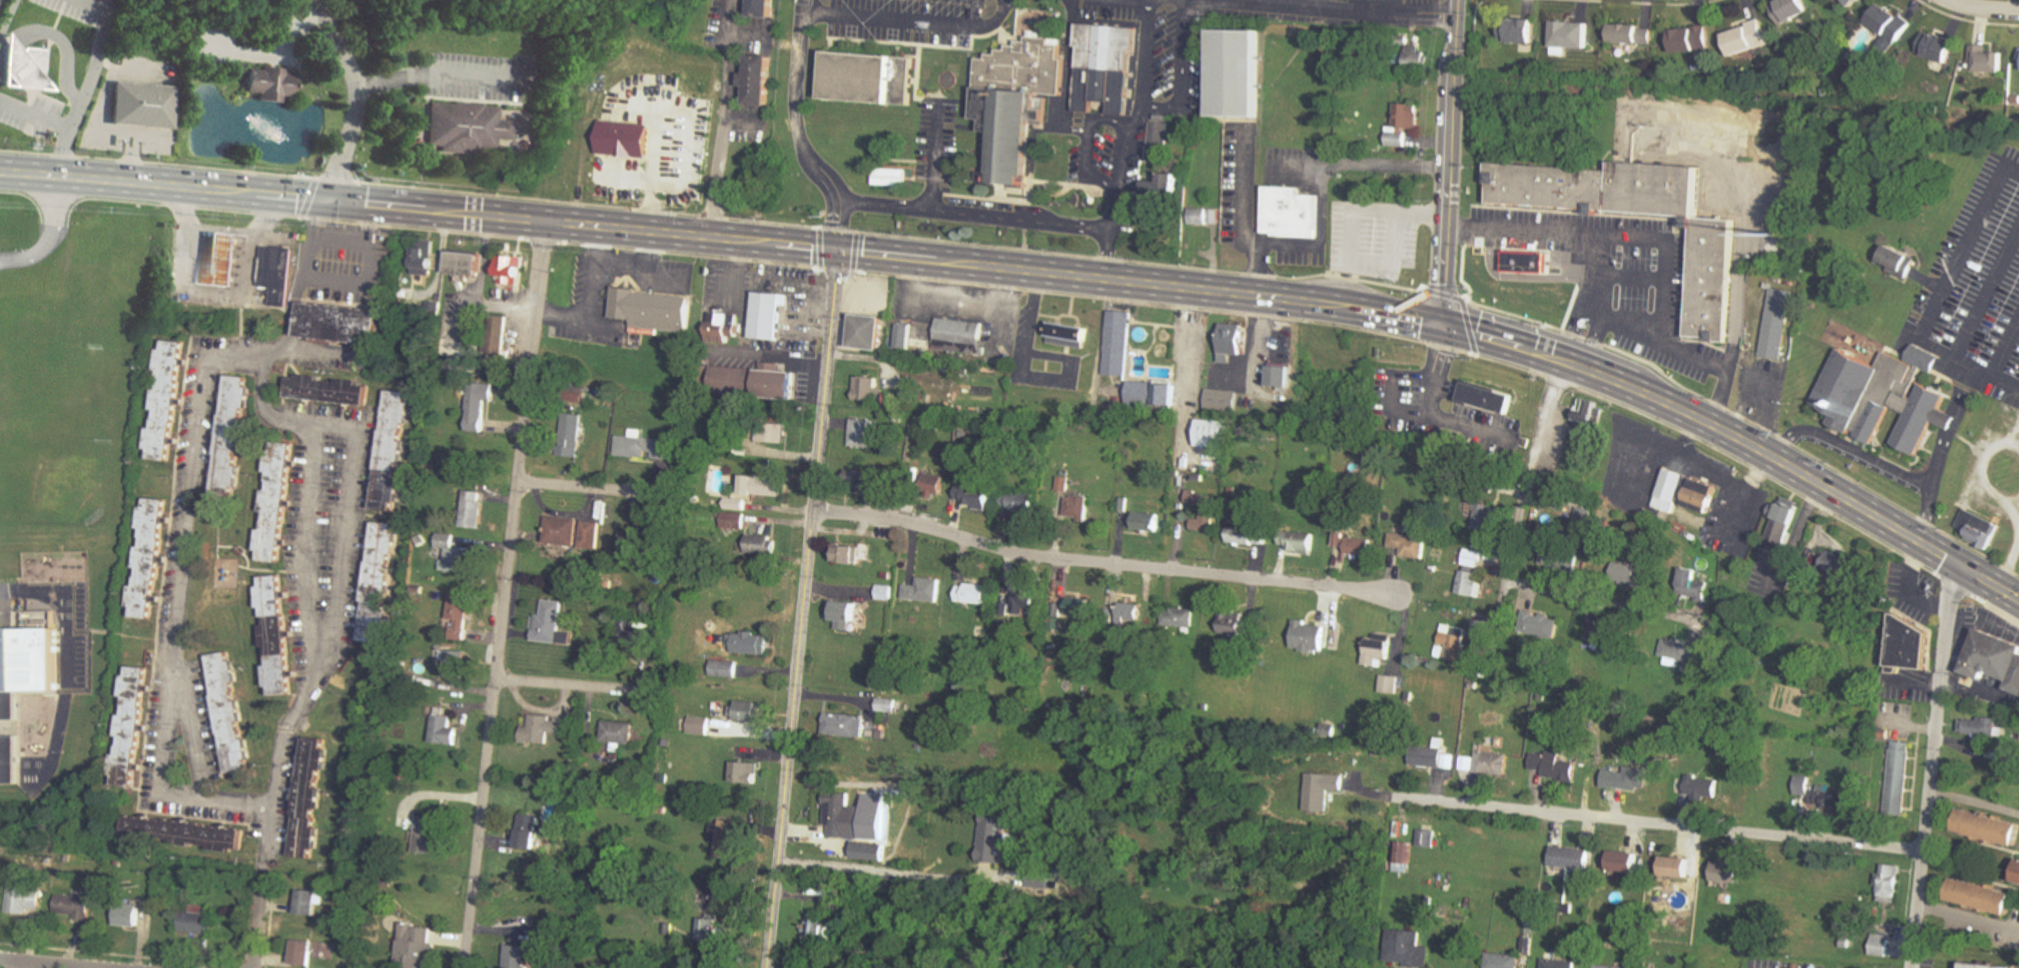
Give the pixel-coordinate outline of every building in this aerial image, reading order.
[(752,19),(773,20),(774,0),(753,0),(752,19)] [(1812,0),(1778,0),(1775,1),(1782,23),(1816,12),(1812,0)] [(1871,20),(1889,33),(1880,44),(1893,54),(1916,23),(1885,1),(1871,20)] [(1508,18),(1507,42),(1540,43),(1540,19),(1508,18)] [(1730,33),(1737,56),(1772,45),(1764,18),(1749,22),(1751,27),(1730,33)] [(1617,42),(1655,43),(1656,25),(1618,24),(1617,42)] [(1082,27),(1075,114),(1091,115),(1092,103),(1109,104),(1108,118),(1132,120),(1138,31),(1082,27)] [(1673,29),(1674,52),(1702,51),(1701,28),(1673,29)] [(1962,41),(1929,29),(1921,51),(1954,64),(1962,41)] [(1214,36),(1212,123),(1260,125),(1263,37),(1214,36)] [(5,38),(1,91),(53,95),(44,83),(44,54),(22,52),(5,38)] [(978,93),(981,66),(990,67),(991,59),(999,60),(1000,53),(1010,54),(1010,48),(1019,49),(1020,42),(1027,43),(1027,38),(1067,42),(1061,101),(1048,100),(978,93)] [(2009,52),(1998,52),(1998,45),(1973,44),(1973,59),(1978,60),(1978,72),(2008,72),(2009,52)] [(1410,64),(1431,65),(1431,52),(1410,51),(1410,64)] [(828,56),(823,104),(913,113),(918,64),(828,56)] [(747,59),(745,110),(768,112),(770,61),(747,59)] [(245,71),(243,93),(295,98),(297,76),(245,71)] [(111,84),(107,127),(170,132),(174,89),(111,84)] [(978,93),(974,131),(994,133),(991,174),(978,173),(977,189),(1026,193),(1031,131),(1045,132),(1048,100),(978,93)] [(431,103),(429,133),(428,146),(439,147),(438,153),(480,157),(480,150),(496,152),(497,141),(511,142),(513,122),(499,121),(500,110),(431,103)] [(1407,147),(1408,128),(1421,128),(1422,104),(1398,103),(1397,126),(1388,126),(1388,146),(1407,147)] [(653,157),(655,124),(604,121),(602,154),(653,157)] [(1170,122),(1152,122),(1150,162),(1168,162),(1170,122)] [(1494,204),(1698,216),(1691,340),(1707,341),(1731,343),(1738,220),(1702,217),(1705,165),(1612,159),(1611,169),(1496,162),(1494,204)] [(875,173),(874,190),(905,190),(906,173),(875,173)] [(1145,196),(1182,197),(1183,173),(1161,173),(1161,180),(1145,180),(1145,196)] [(1267,188),(1265,237),(1316,239),(1318,203),(1303,203),(1304,189),(1267,188)] [(208,231),(203,285),(240,288),(244,234),(208,231)] [(414,274),(436,275),(438,249),(415,248),(414,274)] [(264,251),(260,289),(272,290),(271,307),(287,309),(292,253),(264,251)] [(452,273),(484,274),(484,253),(452,252),(452,273)] [(1892,253),(1883,272),(1913,286),(1922,266),(1892,253)] [(1505,254),(1504,274),(1546,276),(1547,256),(1505,254)] [(524,285),(526,257),(504,256),(503,284),(524,285)] [(1772,292),(1763,358),(1786,361),(1795,296),(1772,292)] [(615,293),(612,326),(691,334),(694,301),(615,293)] [(757,297),(752,346),(784,349),(789,300),(757,297)] [(1057,306),(1049,352),(1092,359),(1100,313),(1057,306)] [(299,309),(296,341),(377,349),(381,317),(299,309)] [(1108,314),(1107,380),(1125,380),(1127,314),(1108,314)] [(714,316),(712,334),(738,337),(740,318),(714,316)] [(856,318),(852,354),(884,357),(887,322),(856,318)] [(939,323),(937,340),(913,338),(914,326),(898,325),(896,355),(982,362),(985,327),(939,323)] [(1224,363),(1233,363),(1233,355),(1247,355),(1248,324),(1226,323),(1224,363)] [(1841,351),(1810,413),(1874,445),(1891,410),(1907,418),(1893,447),(1915,458),(1933,422),(1953,433),(1958,423),(1940,414),(1947,398),(1917,383),(1921,374),(1934,380),(1945,359),(1914,343),(1906,359),(1887,350),(1877,369),(1841,351)] [(161,346),(146,463),(169,466),(184,348),(161,346)] [(1271,386),(1294,386),(1295,366),(1271,366),(1271,386)] [(711,367),(708,397),(795,407),(798,377),(711,367)] [(884,387),(880,387),(880,377),(856,377),(855,400),(884,401),(884,387)] [(227,378),(214,495),(235,498),(248,381),(227,378)] [(288,379),(285,404),(364,415),(367,390),(288,379)] [(1463,380),(1456,401),(1505,415),(1511,394),(1463,380)] [(469,431),(486,432),(487,401),(496,401),(497,383),(471,382),(469,431)] [(1129,383),(1128,405),(1175,408),(1176,386),(1129,383)] [(1240,391),(1209,389),(1208,409),(1239,411),(1240,391)] [(386,394),(373,512),(396,514),(409,397),(386,394)] [(1595,455),(1606,402),(1583,397),(1576,430),(1587,432),(1583,452),(1595,455)] [(582,417),(562,416),(560,455),(580,456),(582,417)] [(875,447),(876,419),(851,419),(850,447),(875,447)] [(1232,421),(1192,419),(1192,430),(1199,430),(1198,446),(1231,448),(1232,421)] [(672,439),(644,438),(644,429),(632,429),(632,436),(618,435),(617,456),(651,457),(651,459),(671,460),(672,439)] [(271,447),(259,566),(280,569),(293,449),(271,447)] [(1668,471),(1653,510),(1672,518),(1679,503),(1710,515),(1719,491),(1668,471)] [(742,494),(784,496),(785,477),(743,475),(742,494)] [(1068,493),(1064,510),(1090,516),(1098,485),(1062,476),(1058,491),(1068,493)] [(965,506),(991,509),(993,490),(958,485),(956,498),(965,500),(965,506)] [(484,491),(465,490),(463,527),(482,528),(484,491)] [(1201,518),(1193,518),(1193,529),(1214,531),(1217,494),(1188,492),(1188,502),(1202,503),(1201,518)] [(1037,494),(1012,494),(1012,498),(1004,498),(1003,511),(1036,512),(1037,494)] [(144,500),(130,625),(152,627),(165,502),(144,500)] [(1789,545),(1802,509),(1783,502),(1781,509),(1771,505),(1768,514),(1778,517),(1770,538),(1789,545)] [(1474,528),(1493,531),(1498,506),(1479,503),(1474,528)] [(1135,529),(1163,531),(1164,512),(1136,510),(1135,529)] [(546,544),(577,545),(577,518),(547,517),(546,544)] [(599,549),(600,521),(581,521),(580,548),(599,549)] [(1230,523),(1228,541),(1268,546),(1270,529),(1230,523)] [(372,525),(357,643),(379,646),(394,528),(372,525)] [(1297,527),(1290,548),(1313,556),(1321,535),(1297,527)] [(1376,540),(1346,538),(1347,532),(1335,532),(1335,546),(1349,547),(1349,555),(1376,556),(1376,540)] [(455,533),(437,533),(436,548),(447,548),(447,559),(442,559),(441,571),(477,572),(477,548),(454,548),(455,533)] [(1427,535),(1392,533),(1391,548),(1403,548),(1403,557),(1426,558),(1427,535)] [(750,555),(779,556),(779,537),(750,536),(750,555)] [(834,562),(861,564),(862,546),(835,545),(834,562)] [(1463,565),(1483,567),(1484,550),(1464,549),(1463,565)] [(1551,569),(1579,570),(1580,552),(1552,551),(1551,569)] [(1849,580),(1857,564),(1833,551),(1825,567),(1849,580)] [(1612,576),(1643,587),(1649,571),(1618,560),(1612,576)] [(1685,594),(1701,596),(1700,601),(1710,602),(1712,581),(1704,580),(1705,570),(1688,567),(1685,594)] [(1458,594),(1486,597),(1487,581),(1478,580),(1479,572),(1461,570),(1458,594)] [(919,586),(906,584),(904,598),(940,602),(942,580),(920,577),(919,586)] [(260,584),(270,700),(290,698),(280,582),(260,584)] [(990,585),(956,583),(955,602),(990,604),(990,585)] [(876,600),(894,601),(894,585),(877,584),(876,600)] [(1041,590),(1017,589),(1016,596),(1009,596),(1008,613),(1026,615),(1026,608),(1040,609),(1041,590)] [(471,595),(453,594),(451,640),(470,640),(471,595)] [(1090,616),(1092,599),(1068,597),(1067,614),(1090,616)] [(561,631),(562,601),(540,600),(538,642),(571,643),(571,632),(561,631)] [(861,602),(831,601),(830,619),(839,620),(839,630),(852,631),(853,622),(860,623),(861,602)] [(1143,622),(1144,605),(1123,603),(1122,620),(1143,622)] [(1193,628),(1195,611),(1164,607),(1162,625),(1193,628)] [(1563,619),(1537,613),(1532,633),(1558,639),(1563,619)] [(1222,614),(1221,634),(1254,634),(1254,615),(1222,614)] [(1892,618),(1888,671),(1929,675),(1932,637),(1892,618)] [(617,645),(653,646),(653,628),(636,627),(636,620),(618,620),(617,645)] [(1328,626),(1308,625),(1308,620),(1296,620),(1295,630),(1297,630),(1297,650),(1327,651),(1328,626)] [(1468,628),(1446,624),(1442,644),(1452,646),(1449,659),(1464,662),(1468,645),(1465,644),(1468,628)] [(13,782),(12,693),(52,692),(50,626),(0,627),(0,782),(13,782)] [(1964,675),(1985,683),(1988,675),(2012,684),(2008,694),(2018,698),(2018,644),(1980,630),(1964,675)] [(771,654),(771,636),(759,636),(759,633),(731,632),(731,646),(737,647),(737,653),(771,654)] [(1680,667),(1682,660),(1695,662),(1698,644),(1668,638),(1663,663),(1680,667)] [(466,678),(467,652),(443,650),(442,660),(446,660),(445,677),(466,678)] [(205,659),(230,778),(252,773),(226,655),(205,659)] [(738,677),(739,661),(713,660),(712,676),(738,677)] [(123,668),(108,788),(131,791),(146,671),(123,668)] [(1401,676),(1382,675),(1381,693),(1400,694),(1401,676)] [(899,700),(880,697),(878,710),(897,713),(899,700)] [(760,702),(735,701),(734,721),(759,722),(760,702)] [(460,727),(453,727),(453,716),(447,716),(447,708),(436,707),(434,743),(459,744),(460,727)] [(550,733),(570,735),(571,719),(554,717),(554,716),(531,714),(528,742),(549,744),(550,733)] [(867,716),(827,714),(826,736),(867,738),(867,716)] [(710,716),(690,716),(690,734),(710,734),(710,716)] [(2000,719),(1979,716),(1979,721),(1962,719),(1961,732),(1998,736),(2000,719)] [(635,723),(606,722),(605,742),(634,743),(635,723)] [(1414,765),(1456,769),(1457,755),(1445,753),(1447,739),(1435,737),(1434,748),(1416,746),(1414,765)] [(300,740),(292,862),(316,863),(324,742),(300,740)] [(1911,743),(1886,740),(1886,807),(1905,810),(1911,743)] [(2014,773),(2018,753),(1991,747),(1986,766),(2014,773)] [(1533,770),(1548,770),(1547,779),(1578,780),(1579,762),(1563,762),(1563,754),(1533,752),(1533,770)] [(1509,775),(1510,754),(1478,753),(1477,774),(1509,775)] [(1476,757),(1461,755),(1460,769),(1475,771),(1476,757)] [(733,783),(759,784),(760,762),(733,762),(733,783)] [(1650,790),(1650,768),(1627,767),(1627,772),(1607,772),(1606,788),(1650,790)] [(1348,775),(1309,774),(1308,811),(1330,812),(1331,791),(1347,791),(1348,775)] [(1721,780),(1689,775),(1686,794),(1696,795),(1695,801),(1707,802),(1708,797),(1719,799),(1721,780)] [(1795,794),(1811,795),(1811,808),(1853,809),(1854,785),(1812,784),(1812,776),(1795,775),(1795,794)] [(892,796),(866,794),(866,807),(852,806),(853,793),(830,792),(828,825),(834,825),(833,838),(889,841),(892,796)] [(1955,829),(2014,846),(2018,828),(2018,825),(1961,809),(1955,829)] [(1010,816),(984,813),(980,862),(1005,864),(1007,845),(1014,846),(1015,833),(1008,833),(1010,816)] [(519,848),(536,849),(538,815),(521,814),(519,848)] [(436,835),(437,817),(417,816),(416,854),(442,854),(443,836),(436,835)] [(123,818),(120,841),(242,856),(245,833),(123,818)] [(739,821),(719,820),(717,857),(737,858),(739,821)] [(1419,846),(1436,847),(1437,830),(1419,830),(1419,846)] [(1412,872),(1413,842),(1396,841),(1394,871),(1412,872)] [(1592,869),(1593,849),(1557,848),(1556,868),(1592,869)] [(1642,852),(1609,851),(1608,871),(1641,872),(1642,852)] [(1697,858),(1662,857),(1661,876),(1696,877),(1697,858)] [(1714,882),(1747,883),(1748,863),(1715,862),(1714,882)] [(1903,866),(1885,865),(1885,874),(1879,874),(1877,901),(1902,903),(1903,866)] [(1952,877),(1946,899),(2010,918),(2014,895),(1952,877)] [(40,909),(43,889),(31,888),(32,884),(10,882),(6,911),(27,913),(28,907),(40,909)] [(324,903),(325,891),(297,888),(295,912),(315,914),(316,903),(324,903)] [(90,917),(91,895),(57,894),(56,915),(90,917)] [(836,909),(852,910),(853,897),(837,896),(836,909)] [(139,925),(140,902),(118,901),(116,924),(139,925)] [(203,904),(189,904),(189,911),(180,911),(179,932),(208,933),(209,913),(203,913),(203,904)] [(820,913),(808,913),(808,941),(829,941),(830,926),(819,926),(820,913)] [(726,943),(726,920),(701,920),(701,942),(726,943)] [(666,943),(683,942),(682,921),(664,922),(666,943)] [(399,922),(396,958),(412,960),(412,967),(416,967),(431,967),(432,951),(436,952),(437,942),(431,941),(433,926),(399,922)] [(1430,945),(1422,945),(1422,929),(1389,929),(1389,966),(1430,966),(1430,945)] [(512,931),(509,941),(528,946),(530,935),(512,931)] [(1892,935),(1872,934),(1871,956),(1891,956),(1892,935)] [(311,963),(312,940),(293,939),(292,963),(311,963)] [(529,946),(509,944),(507,967),(527,967),(529,946)] [(1570,960),(1546,959),(1546,967),(1570,967),(1570,960)]
